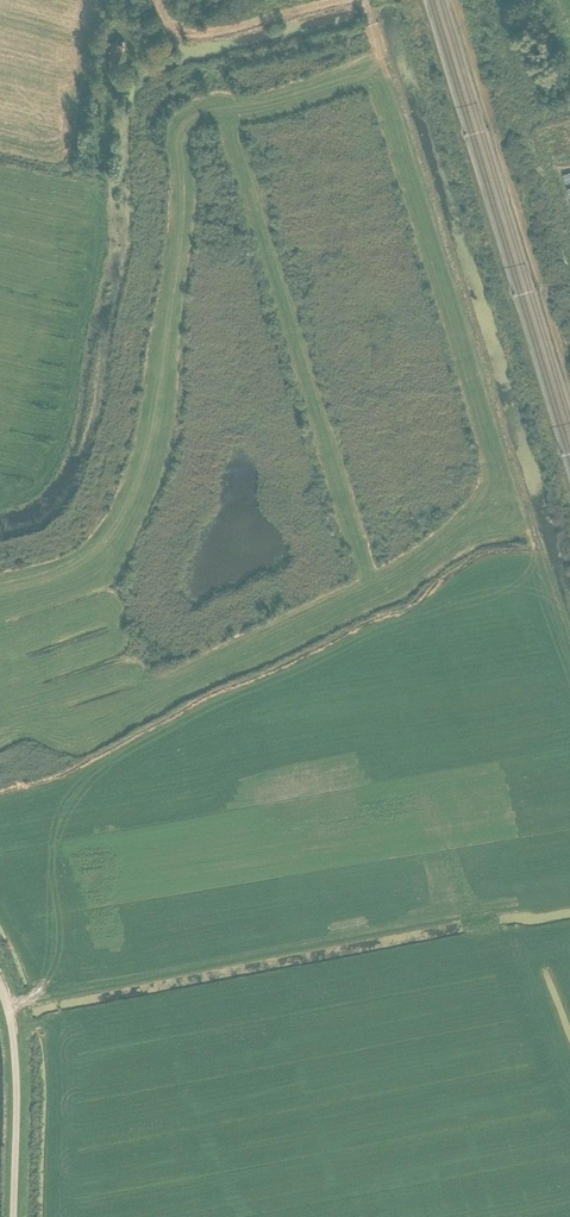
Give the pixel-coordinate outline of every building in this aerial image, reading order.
[(122,45),(123,41),(116,39),(115,43),(109,42),(105,58),(118,62),(122,45)]
